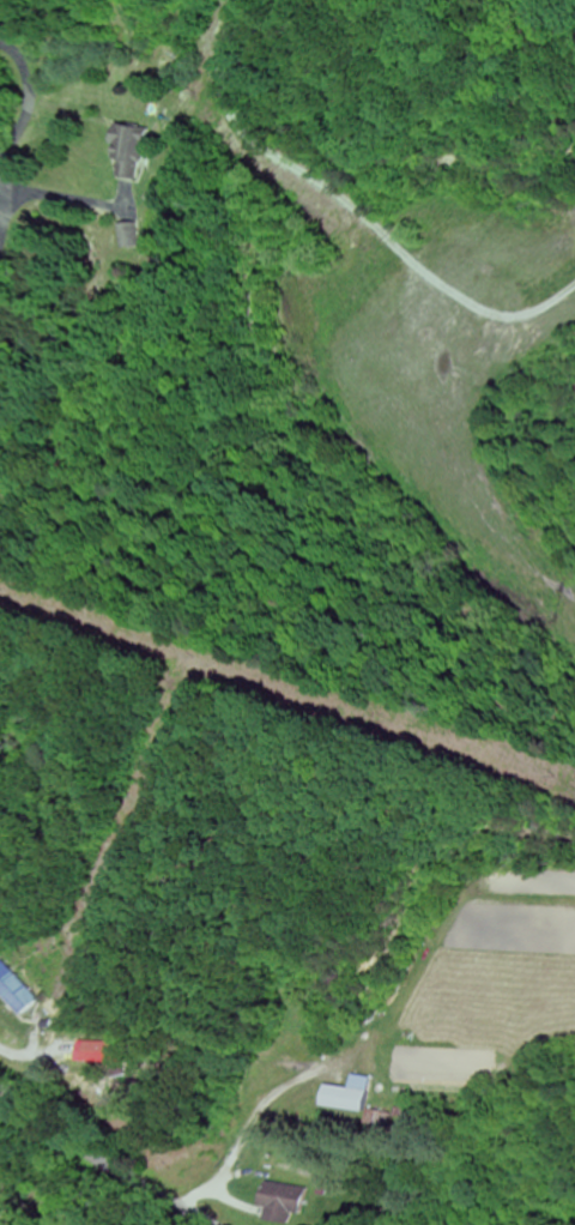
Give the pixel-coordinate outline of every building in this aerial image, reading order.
[(116,161),(123,161),(122,181),(153,181),(154,128),(117,128),(116,161)] [(9,974),(0,983),(0,996),(23,1018),(38,1003),(9,974)] [(119,1064),(119,1044),(84,1044),(84,1064),(119,1064)] [(317,1108),(363,1116),(369,1080),(350,1076),(348,1091),(321,1086),(317,1108)] [(312,1216),(312,1187),(263,1187),(263,1211),(271,1211),(271,1223),(298,1223),(298,1216),(312,1216)]
